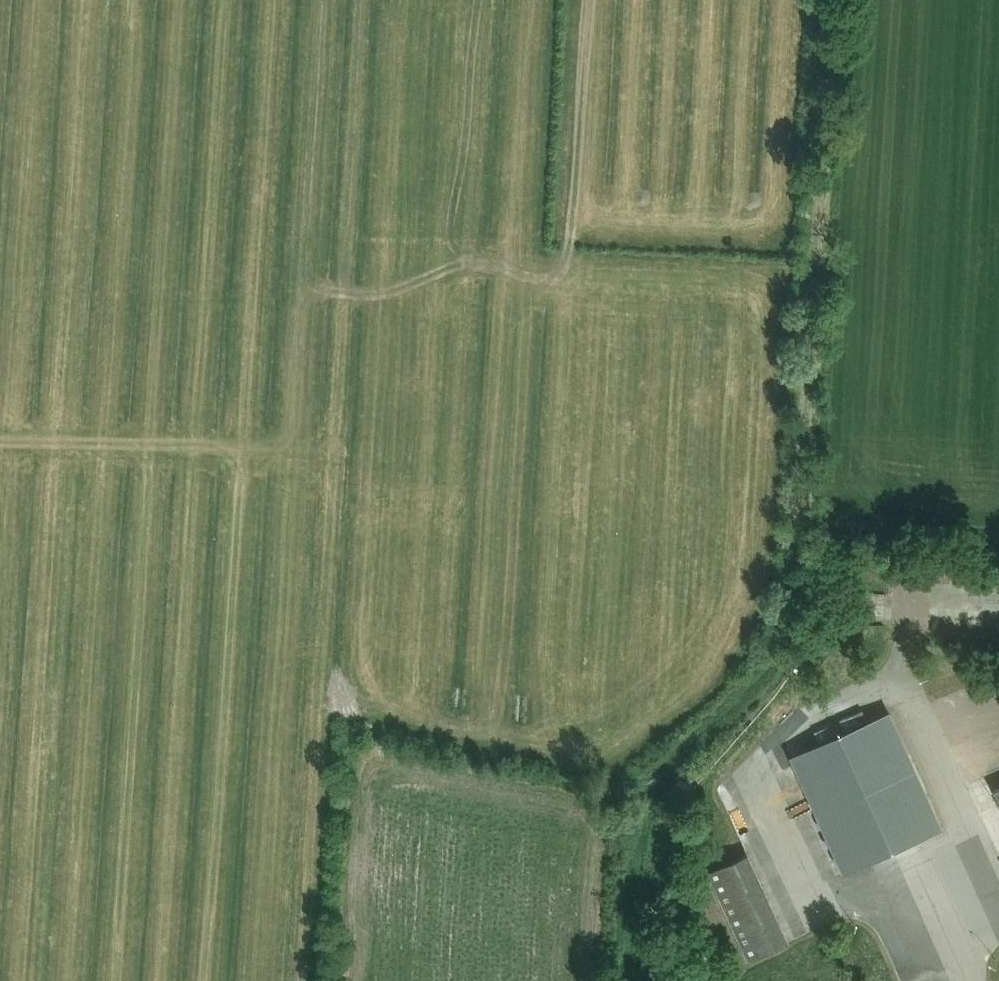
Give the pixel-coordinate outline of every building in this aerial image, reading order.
[(921,836),(868,720),(841,732),(837,721),(814,732),(819,742),(811,745),(864,862),(921,836)] [(746,849),(706,866),(747,956),(787,939),(746,849)]
